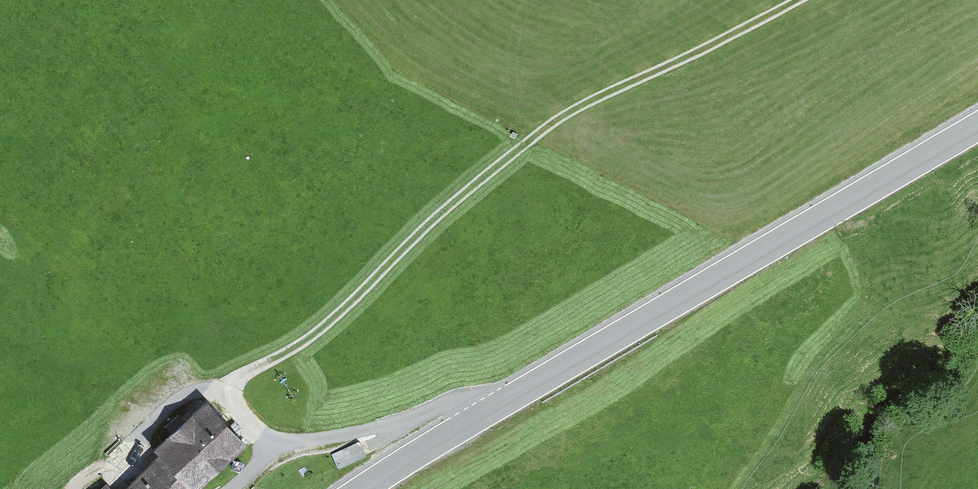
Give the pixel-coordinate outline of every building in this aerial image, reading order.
[(213,405),(137,488),(213,488),(255,442),(213,405)]
